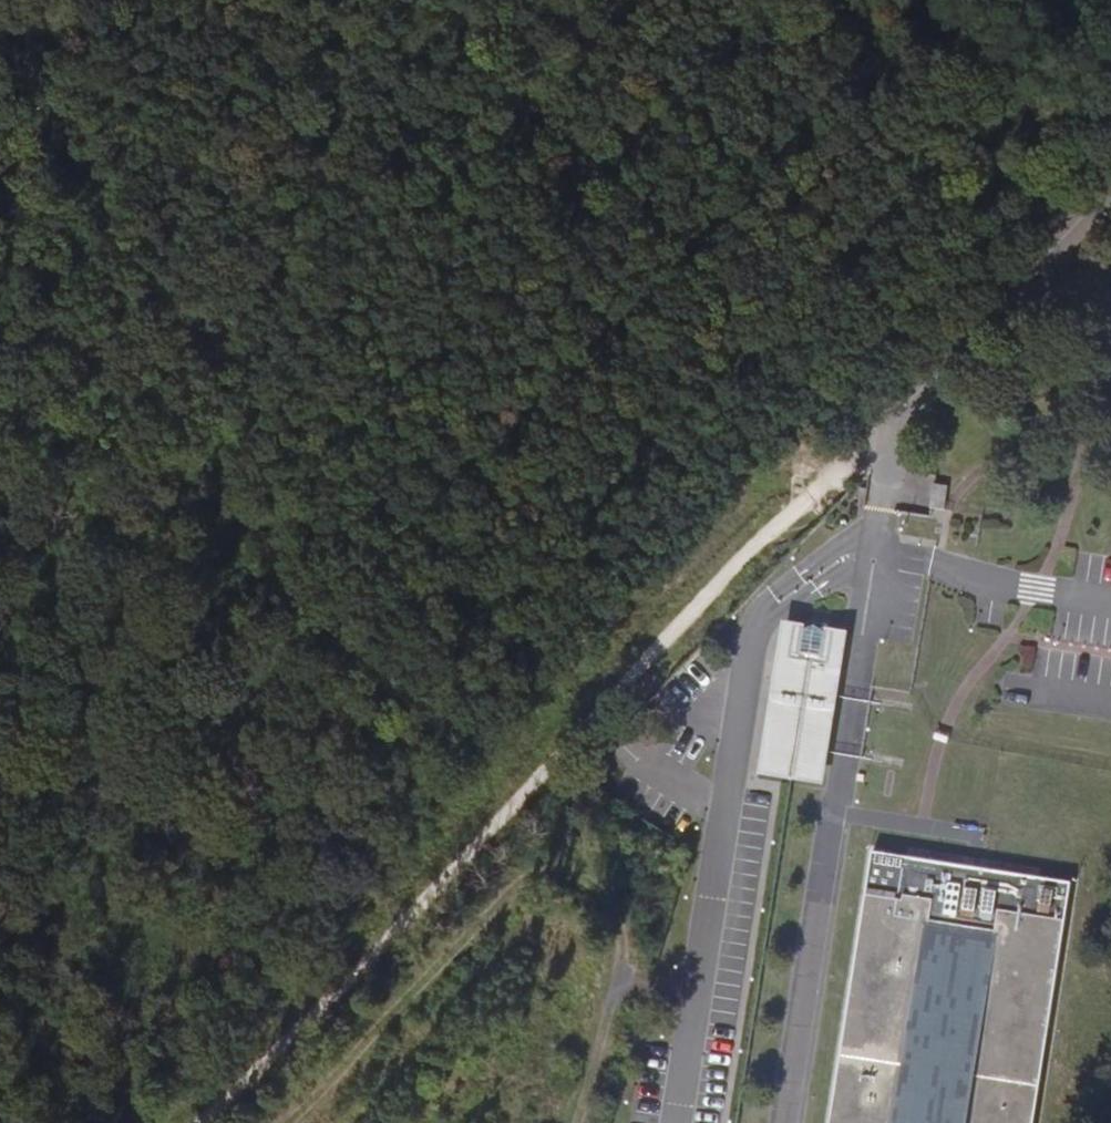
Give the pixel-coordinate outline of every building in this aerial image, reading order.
[(928,512),(942,514),(946,488),(933,486),(928,512)] [(782,619),(764,774),(832,782),(850,626),(782,619)] [(1071,884),(871,854),(830,1122),(1034,1122),(1071,884)]
